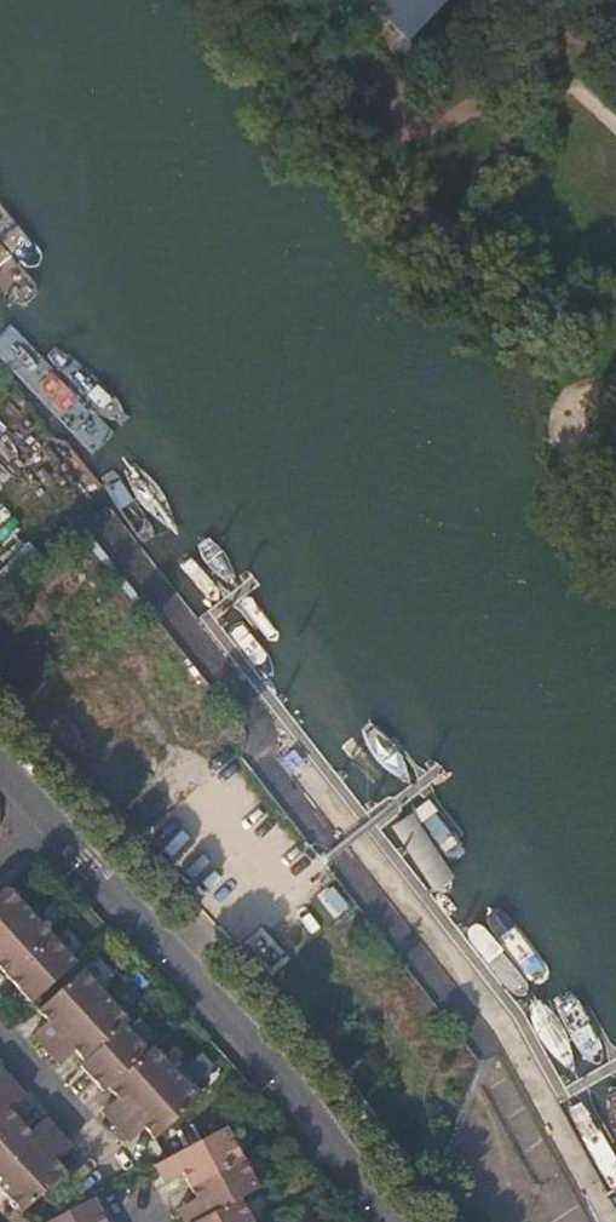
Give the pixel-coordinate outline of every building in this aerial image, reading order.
[(413,38),(449,0),(373,0),(413,38)] [(4,972),(39,1009),(87,965),(12,886),(0,897),(0,968),(4,972)] [(143,1119),(155,1132),(163,1140),(211,1097),(159,1041),(153,1047),(128,1020),(134,1015),(94,973),(48,1017),(56,1026),(71,1042),(84,1055),(94,1066),(88,1071),(112,1097),(118,1092),(129,1104),(143,1119)] [(71,1042),(56,1026),(43,1038),(58,1054),(71,1042)] [(71,1042),(58,1054),(70,1067),(84,1055),(71,1042)] [(10,1085),(0,1074),(0,1094),(10,1085)] [(0,1094),(0,1104),(8,1113),(24,1099),(10,1085),(0,1094)] [(22,1217),(66,1175),(55,1163),(42,1149),(27,1133),(8,1113),(0,1104),(0,1193),(22,1217)] [(116,1116),(130,1131),(143,1119),(129,1104),(116,1116)] [(42,1149),(56,1135),(42,1119),(27,1133),(42,1149)] [(142,1145),(155,1132),(143,1119),(130,1131),(142,1145)] [(219,1130),(164,1159),(173,1177),(183,1195),(194,1215),(181,1221),(244,1221),(232,1200),(251,1189),(219,1130)] [(42,1149),(55,1163),(69,1149),(56,1135),(42,1149)] [(173,1177),(164,1159),(146,1168),(156,1186),(173,1177)] [(183,1195),(165,1206),(174,1221),(181,1221),(194,1215),(183,1195)] [(84,1202),(46,1221),(94,1221),(84,1202)]
